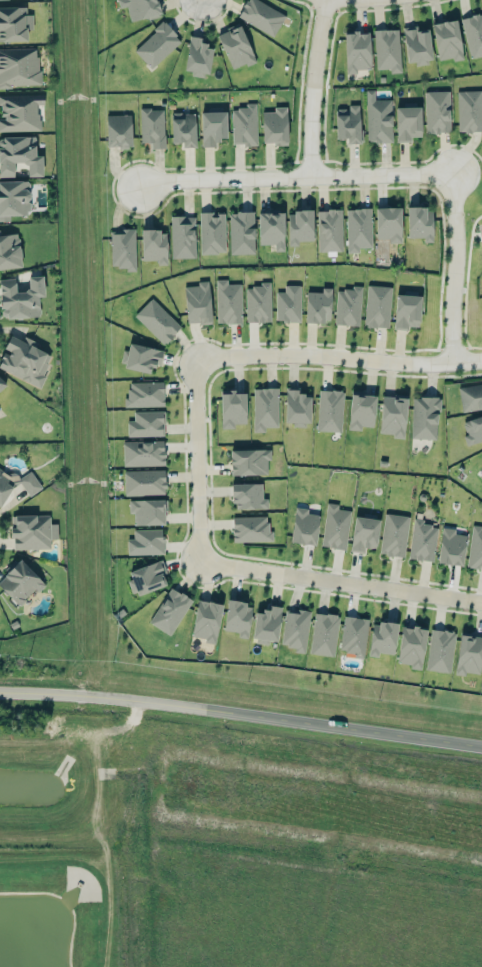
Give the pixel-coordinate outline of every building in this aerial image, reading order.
[(130,21),(161,15),(158,0),(118,0),(119,8),(127,6),(130,21)] [(285,15),(258,0),(247,0),(238,16),(274,36),(285,15)] [(0,7),(0,41),(27,41),(27,29),(33,29),(33,14),(26,15),(26,7),(0,7)] [(463,17),(469,57),(481,55),(481,14),(463,17)] [(462,58),(458,20),(433,23),(437,60),(462,58)] [(181,40),(163,21),(134,50),(151,69),(181,40)] [(232,70),(255,60),(241,24),(217,34),(232,70)] [(428,26),(403,29),(407,62),(416,61),(417,64),(432,62),(428,26)] [(401,72),(399,29),(374,30),(376,69),(390,68),(390,73),(401,72)] [(369,32),(344,33),(346,71),(371,71),(369,32)] [(213,48),(205,47),(206,38),(190,35),(183,72),(207,77),(213,48)] [(39,85),(38,47),(0,48),(0,86),(39,85)] [(392,142),(391,99),(375,99),(375,90),(366,90),(367,142),(392,142)] [(458,132),(481,131),(481,104),(481,90),(457,91),(458,132)] [(449,91),(425,91),(426,133),(450,132),(449,91)] [(1,105),(1,118),(0,118),(0,131),(40,130),(39,105),(44,105),(43,94),(0,95),(0,105),(1,105)] [(232,145),(257,144),(256,103),(245,103),(245,108),(231,108),(232,145)] [(359,105),(349,105),(349,108),(335,109),(336,139),(346,139),(347,144),(360,143),(359,105)] [(421,136),(420,106),(396,107),(396,142),(410,141),(410,137),(421,136)] [(287,144),(287,107),(273,107),(273,111),(262,112),(262,144),(287,144)] [(140,142),(151,142),(151,148),(165,148),(164,108),(140,109),(140,142)] [(202,147),(218,146),(218,138),(226,138),(225,111),(201,112),(202,147)] [(172,143),(183,142),(183,147),(196,147),(195,112),(171,113),(172,143)] [(132,147),(131,114),(105,115),(106,147),(132,147)] [(42,155),(36,155),(35,136),(0,137),(0,177),(14,176),(14,162),(27,162),(28,176),(42,176),(42,155)] [(10,215),(30,215),(29,180),(0,181),(0,221),(10,221),(10,215)] [(401,207),(376,207),(376,241),(401,240),(401,207)] [(407,208),(407,238),(424,238),(424,242),(433,241),(432,207),(407,208)] [(371,208),(347,209),(348,252),(359,252),(359,247),(372,247),(371,208)] [(318,251),(342,251),(342,209),(317,210),(318,251)] [(313,241),(313,211),(287,211),(288,246),(298,246),(298,241),(313,241)] [(200,253),(225,253),(225,212),(200,213),(200,253)] [(255,253),(254,212),(229,212),(230,254),(255,253)] [(283,212),(258,213),(259,245),(275,244),(275,251),(284,250),(283,212)] [(172,258),(196,258),(195,216),(171,216),(172,258)] [(111,269),(135,268),(135,229),(110,230),(111,269)] [(167,264),(167,230),(141,230),(142,260),(158,260),(158,264),(167,264)] [(18,233),(0,235),(0,269),(22,267),(18,233)] [(2,318),(40,316),(39,297),(44,296),(43,275),(28,276),(29,290),(16,291),(15,278),(0,279),(0,284),(2,318)] [(241,322),(241,284),(227,284),(227,279),(216,280),(217,323),(241,322)] [(186,323),(211,322),(210,280),(198,281),(198,285),(185,286),(186,323)] [(271,322),(270,281),(259,281),(260,286),(246,287),(247,322),(271,322)] [(301,285),(285,285),(285,291),(276,291),(276,321),(300,321),(301,285)] [(360,325),(361,286),(351,285),(351,290),(336,289),(335,324),(360,325)] [(390,327),(390,286),(366,286),(365,327),(390,327)] [(305,322),(331,322),(331,287),(322,287),(322,292),(306,291),(305,322)] [(394,328),(420,328),(420,295),(395,294),(394,328)] [(181,326),(151,298),(134,316),(164,344),(181,326)] [(52,355),(36,348),(39,342),(24,336),(22,340),(10,335),(3,351),(4,351),(0,360),(0,370),(39,386),(52,355)] [(122,368),(150,373),(151,365),(160,366),(163,350),(127,343),(122,368)] [(127,406),(164,406),(163,381),(127,382),(127,406)] [(458,387),(462,412),(481,408),(481,383),(458,387)] [(310,425),(311,395),(298,394),(298,387),(286,387),(285,422),(294,422),(294,425),(310,425)] [(278,427),(278,388),(253,388),(253,431),(264,431),(264,427),(278,427)] [(246,391),(221,390),(220,428),(234,429),(234,423),(245,424),(246,391)] [(342,431),(343,390),(319,390),(317,431),(342,431)] [(375,395),(351,393),(348,429),(361,430),(362,426),(374,427),(375,395)] [(393,433),(393,437),(405,438),(407,396),(382,395),(380,433),(393,433)] [(411,438),(437,439),(438,397),(412,397),(411,438)] [(128,436),(165,436),(164,411),(134,411),(134,420),(127,420),(128,436)] [(467,435),(464,436),(467,446),(481,441),(481,415),(462,422),(467,435)] [(123,466),(165,465),(164,440),(122,441),(123,466)] [(230,450),(231,475),(268,474),(267,459),(271,459),(270,449),(230,450)] [(22,480),(0,467),(0,508),(14,483),(35,494),(42,481),(26,473),(22,480)] [(124,495),(165,495),(165,469),(124,470),(124,495)] [(232,483),(233,509),(267,508),(267,498),(263,498),(262,483),(232,483)] [(166,499),(129,500),(129,514),(134,514),(134,525),(166,524),(166,499)] [(345,549),(351,510),(338,509),(339,504),(327,502),(321,546),(345,549)] [(291,542),(316,545),(319,514),(307,513),(308,508),(295,507),(291,542)] [(381,555),(405,556),(408,515),(383,514),(381,555)] [(50,548),(50,539),(58,538),(57,523),(50,524),(50,515),(12,515),(12,527),(12,549),(50,548)] [(233,542),(270,541),(269,516),(232,517),(233,542)] [(379,518),(363,516),(363,517),(354,516),(351,551),(364,552),(365,547),(376,548),(379,518)] [(434,561),(437,526),(424,525),(425,519),(413,518),(409,558),(434,561)] [(455,529),(443,527),(437,562),(461,566),(467,535),(454,533),(455,529)] [(481,568),(481,529),(472,527),(467,566),(481,568)] [(163,529),(134,529),(134,538),(127,539),(127,554),(163,554),(163,529)] [(21,559),(0,579),(0,586),(19,606),(44,583),(21,559)] [(166,572),(162,559),(129,571),(131,579),(127,580),(133,596),(166,584),(162,574),(166,572)] [(151,625),(173,635),(191,598),(169,587),(151,625)] [(215,642),(222,604),(198,599),(191,637),(215,642)] [(252,604),(228,600),(223,630),(239,632),(238,637),(247,638),(252,604)] [(256,610),(253,642),(268,644),(268,640),(278,641),(281,606),(269,605),(268,612),(256,610)] [(286,608),(280,647),(305,650),(310,612),(286,608)] [(309,652),(333,656),(339,616),(315,612),(309,652)] [(368,619),(343,616),(340,650),(354,652),(353,657),(364,658),(368,619)] [(393,654),(398,624),(373,621),(368,655),(378,657),(378,652),(393,654)] [(397,662),(411,664),(411,668),(421,669),(426,629),(402,625),(397,662)] [(455,631),(430,629),(426,670),(451,672),(455,631)] [(481,655),(481,635),(460,633),(455,672),(480,675),(481,655)]
